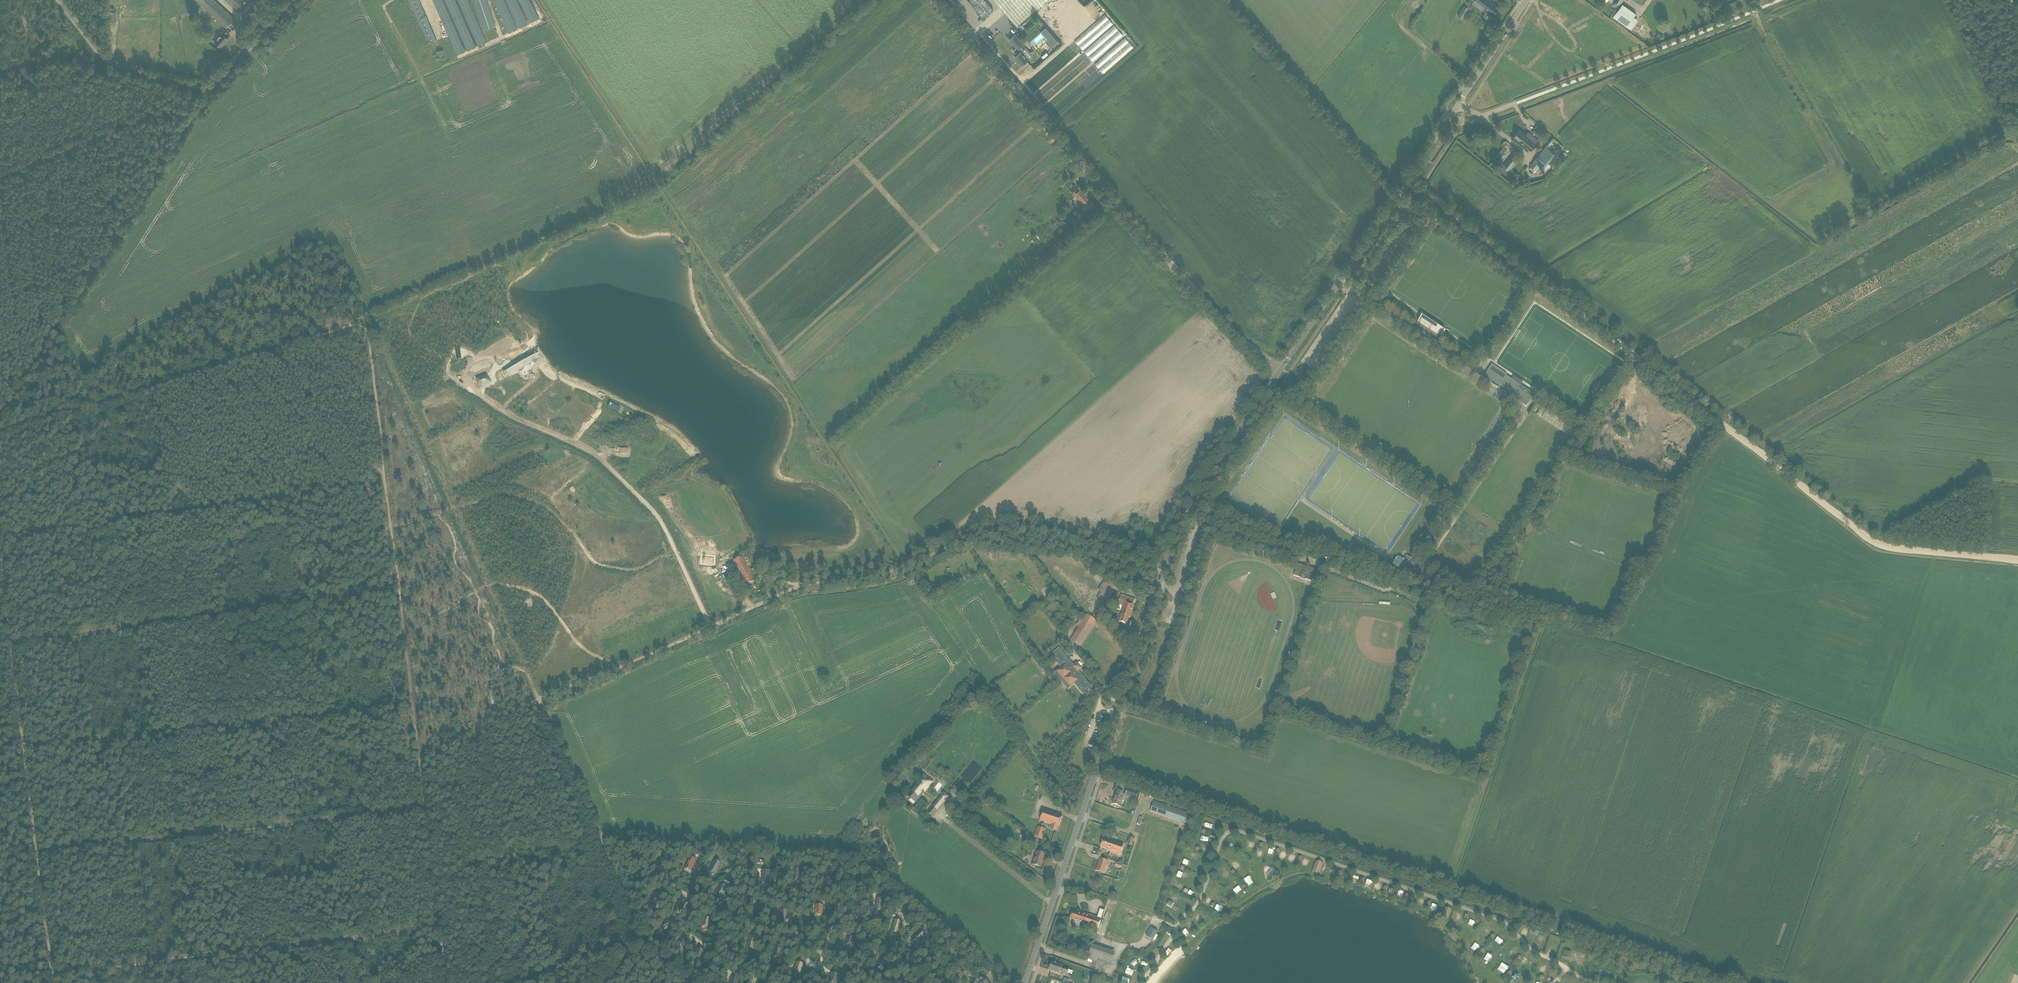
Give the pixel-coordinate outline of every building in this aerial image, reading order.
[(240,12),(247,4),(242,0),(226,0),(240,12)] [(436,40),(419,0),(409,0),(428,43),(436,40)] [(456,55),(465,52),(443,0),(433,0),(456,55)] [(467,51),(476,47),(455,0),(445,0),(467,51)] [(478,46),(486,42),(468,0),(458,0),(478,46)] [(483,28),(483,30),(495,26),(487,0),(473,0),(483,28)] [(504,0),(494,0),(509,33),(517,29),(504,0)] [(520,28),(528,24),(516,0),(506,0),(520,28)] [(531,22),(539,18),(529,0),(519,0),(531,22)] [(984,19),(994,10),(985,0),(969,0),(968,1),(984,19)] [(1017,26),(1047,0),(994,0),(1017,26)] [(1489,0),(1469,0),(1472,2),(1472,3),(1477,7),(1479,4),(1494,15),(1499,8),(1491,1),(1492,1),(1491,0),(1490,1),(1489,0)] [(1627,25),(1631,28),(1636,22),(1632,19),(1636,13),(1622,4),(1613,17),(1627,26),(1627,25)] [(1458,15),(1463,18),(1469,8),(1464,5),(1458,15)] [(1543,10),(1534,24),(1543,30),(1552,16),(1543,10)] [(1034,14),(1024,21),(1027,25),(1036,17),(1034,14)] [(1105,14),(1074,40),(1083,51),(1092,61),(1103,52),(1105,54),(1108,51),(1107,49),(1124,35),(1119,29),(1114,24),(1105,14)] [(1551,22),(1562,27),(1566,19),(1555,14),(1551,22)] [(218,35),(219,36),(214,41),(221,47),(228,39),(225,36),(228,33),(224,29),(218,35)] [(1013,37),(1009,40),(1016,48),(1013,51),(1017,55),(1015,57),(1022,65),(1025,62),(1029,59),(1033,56),(1029,52),(1027,54),(1024,49),(1022,51),(1020,49),(1022,48),(1021,46),(1023,44),(1015,35),(1013,37)] [(1052,36),(1045,41),(1051,48),(1057,42),(1052,36)] [(1103,73),(1134,47),(1126,37),(1094,63),(1103,73)] [(1532,135),(1528,132),(1525,135),(1519,130),(1513,137),(1517,140),(1531,151),(1539,141),(1532,135)] [(1530,165),(1536,171),(1540,167),(1545,171),(1551,165),(1548,163),(1555,154),(1546,147),(1533,161),(1530,165)] [(1503,166),(1508,171),(1517,159),(1512,155),(1509,158),(1503,166)] [(1081,188),(1074,194),(1081,202),(1085,207),(1083,209),(1085,211),(1087,209),(1091,206),(1095,203),(1094,202),(1091,198),(1081,188)] [(1067,198),(1074,208),(1078,204),(1071,195),(1067,198)] [(1428,334),(1427,335),(1437,342),(1440,337),(1441,338),(1444,334),(1446,335),(1447,334),(1419,315),(1419,317),(1420,318),(1418,322),(1421,324),(1418,329),(1425,334),(1426,333),(1428,334)] [(524,358),(512,364),(515,371),(526,366),(525,363),(531,360),(532,362),(539,359),(538,359),(535,352),(527,355),(524,356),(524,357),(524,358)] [(1534,394),(1505,376),(1506,374),(1492,364),(1484,376),(1482,379),(1525,408),(1534,394)] [(507,368),(503,371),(505,376),(515,371),(511,365),(507,368)] [(488,384),(491,382),(486,375),(476,378),(480,388),(488,384)] [(1614,429),(1623,434),(1624,432),(1618,429),(1620,426),(1618,424),(1614,429)] [(701,554),(701,564),(715,565),(715,555),(701,554)] [(748,566),(753,564),(750,556),(745,558),(748,566)] [(733,561),(743,581),(745,586),(754,581),(742,557),(733,561)] [(1305,580),(1315,583),(1317,576),(1313,575),(1314,570),(1297,564),(1293,576),(1300,578),(1300,579),(1305,580)] [(1432,575),(1426,584),(1430,586),(1436,578),(1432,575)] [(1092,616),(1098,619),(1118,585),(1108,580),(1101,592),(1097,598),(1101,600),(1092,616)] [(1125,601),(1118,622),(1123,624),(1126,625),(1127,625),(1135,599),(1121,594),(1119,600),(1125,601)] [(1090,630),(1086,627),(1087,624),(1092,627),(1093,627),(1092,626),(1095,620),(1096,621),(1086,615),(1070,640),(1071,641),(1070,643),(1071,643),(1070,645),(1074,647),(1074,648),(1077,650),(1079,646),(1080,647),(1090,630)] [(1072,666),(1071,665),(1070,666),(1069,664),(1071,662),(1059,648),(1050,655),(1061,668),(1057,671),(1062,677),(1059,679),(1063,683),(1065,681),(1070,686),(1074,683),(1083,695),(1092,687),(1081,674),(1079,676),(1078,674),(1079,673),(1078,672),(1082,668),(1077,662),(1072,666)] [(923,792),(924,791),(925,792),(926,790),(928,787),(927,786),(930,782),(931,783),(931,782),(923,776),(920,780),(919,780),(916,784),(917,785),(915,787),(914,786),(912,789),(912,790),(908,795),(916,802),(920,796),(921,797),(924,793),(923,792)] [(955,786),(951,791),(956,794),(959,790),(955,786)] [(1125,795),(1134,798),(1136,799),(1138,792),(1127,789),(1125,795)] [(1113,804),(1120,806),(1124,795),(1116,792),(1113,804)] [(944,802),(949,797),(943,793),(937,800),(942,804),(944,802)] [(1150,811),(1184,823),(1187,814),(1153,802),(1150,811)] [(940,808),(935,803),(931,808),(937,812),(940,808)] [(1050,824),(1049,829),(1054,830),(1055,825),(1059,827),(1062,816),(1044,809),(1040,820),(1050,824)] [(1035,836),(1042,839),(1045,830),(1038,827),(1035,836)] [(1108,849),(1107,850),(1120,855),(1124,844),(1114,841),(1113,842),(1103,838),(1101,847),(1105,849),(1108,849)] [(1032,865),(1036,866),(1041,868),(1045,855),(1036,852),(1032,865)] [(630,864),(637,866),(640,858),(632,856),(630,864)] [(696,859),(689,856),(684,867),(691,870),(696,859)] [(657,865),(664,869),(667,862),(660,858),(657,865)] [(1096,870),(1101,872),(1104,873),(1108,861),(1100,858),(1096,870)] [(709,870),(716,873),(721,862),(714,859),(709,870)] [(1229,864),(1235,869),(1238,864),(1232,860),(1229,864)] [(1310,872),(1318,875),(1322,863),(1315,860),(1310,872)] [(792,880),(799,881),(801,870),(793,869),(792,880)] [(761,882),(768,882),(769,870),(762,870),(761,882)] [(825,876),(825,878),(832,880),(832,879),(834,873),(827,870),(825,876)] [(1247,886),(1251,883),(1246,876),(1242,879),(1247,886)] [(717,890),(723,894),(727,887),(720,884),(717,890)] [(1231,888),(1233,895),(1238,893),(1237,889),(1240,888),(1239,885),(1231,888)] [(651,899),(658,902),(661,894),(654,891),(651,899)] [(745,906),(752,908),(754,900),(747,898),(745,906)] [(874,910),(882,911),(883,900),(876,899),(874,910)] [(679,909),(685,912),(689,906),(682,902),(679,909)] [(853,908),(851,915),(858,917),(860,910),(862,905),(854,903),(853,908)] [(1164,905),(1161,911),(1170,917),(1174,911),(1164,905)] [(1070,919),(1075,920),(1098,928),(1101,919),(1082,912),(1082,914),(1073,911),(1070,919)] [(701,924),(709,927),(711,920),(704,917),(701,924)] [(891,931),(898,933),(901,923),(894,920),(891,931)] [(665,921),(662,928),(665,930),(663,933),(666,935),(668,931),(672,924),(665,921)] [(1193,930),(1195,926),(1189,921),(1186,925),(1193,930)] [(1484,925),(1480,929),(1486,934),(1490,930),(1484,925)] [(1150,928),(1146,936),(1151,938),(1153,940),(1158,932),(1154,930),(1150,928)] [(911,939),(917,944),(925,935),(920,930),(911,939)] [(844,944),(851,947),(854,939),(850,937),(847,935),(844,944)] [(677,943),(684,946),(687,939),(680,936),(677,943)] [(747,947),(754,948),(757,938),(749,936),(747,947)] [(1087,958),(1101,963),(1111,966),(1115,953),(1092,944),(1087,958)] [(773,949),(772,956),(779,958),(781,950),(782,946),(774,945),(773,949)] [(694,956),(702,958),(704,951),(696,949),(694,956)] [(1487,950),(1484,954),(1489,958),(1492,954),(1487,950)] [(910,963),(912,956),(905,954),(903,961),(910,963)] [(875,967),(882,970),(887,960),(881,957),(875,967)] [(1143,960),(1140,965),(1146,968),(1148,963),(1143,960)] [(794,969),(801,972),(803,965),(796,962),(794,969)] [(1052,962),(1049,970),(1054,971),(1060,973),(1060,972),(1067,974),(1069,968),(1062,966),(1057,964),(1052,962)] [(1500,963),(1496,970),(1502,974),(1506,968),(1500,963)] [(981,970),(988,975),(990,973),(983,967),(981,970)] [(829,981),(836,982),(838,975),(831,973),(829,981)]
